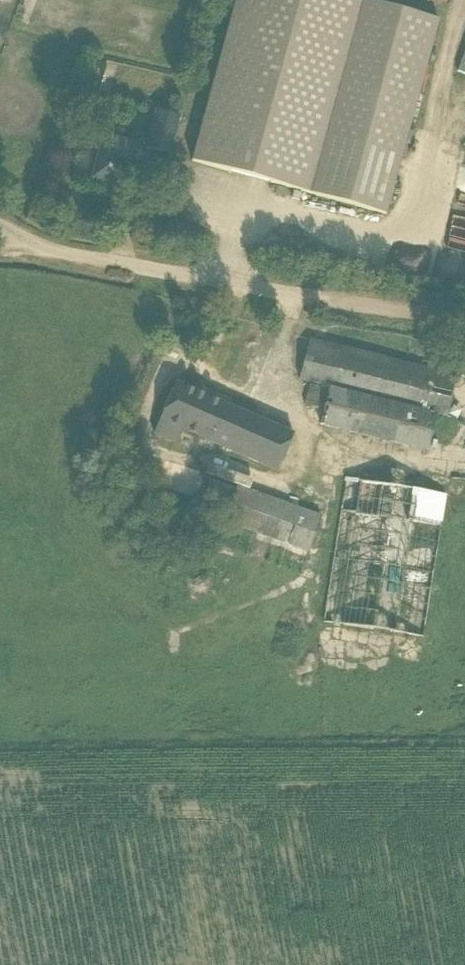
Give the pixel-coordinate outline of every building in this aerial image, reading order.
[(197,142),(192,161),(312,194),(385,214),(439,20),(365,0),(364,0),(236,0),(197,142)] [(168,155),(178,116),(157,110),(146,149),(168,155)] [(104,135),(100,149),(94,148),(94,147),(80,143),(72,174),(86,177),(86,176),(92,178),(91,179),(114,185),(121,159),(132,162),(137,145),(104,135)] [(430,355),(426,369),(309,340),(299,379),(329,387),(328,389),(435,417),(446,420),(451,396),(459,362),(430,355)] [(176,383),(160,420),(277,471),(293,434),(228,406),(229,404),(230,402),(228,401),(227,405),(204,395),(203,397),(196,394),(197,392),(176,383)] [(435,417),(328,389),(311,385),(306,407),(323,411),(319,426),(427,452),(435,417)] [(154,466),(148,486),(152,487),(171,493),(172,490),(177,474),(154,466)] [(226,509),(235,486),(211,477),(202,500),(226,509)] [(344,479),(327,603),(324,621),(424,635),(444,494),(344,479)] [(223,519),(227,521),(308,551),(322,515),(236,483),(235,486),(226,509),(223,519)] [(152,487),(149,495),(189,508),(193,496),(172,490),(171,493),(152,487)] [(308,551),(227,521),(218,543),(300,574),(308,551)]
